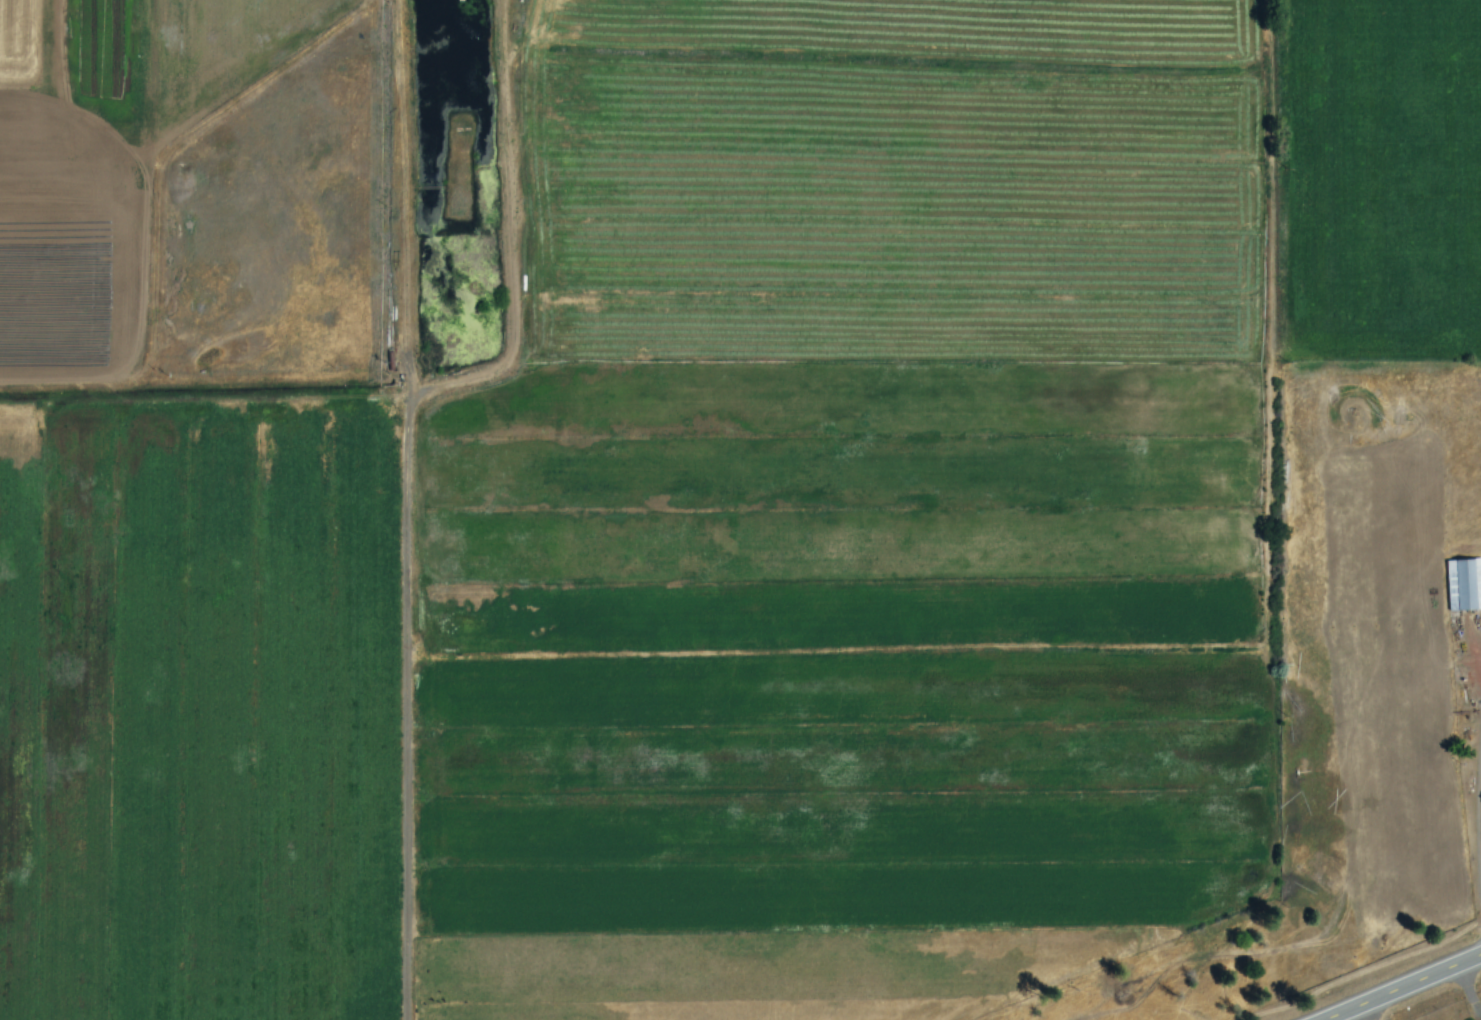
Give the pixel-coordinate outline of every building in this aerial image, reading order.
[(1449,562),(1450,612),(1480,611),(1480,560),(1449,562)]
